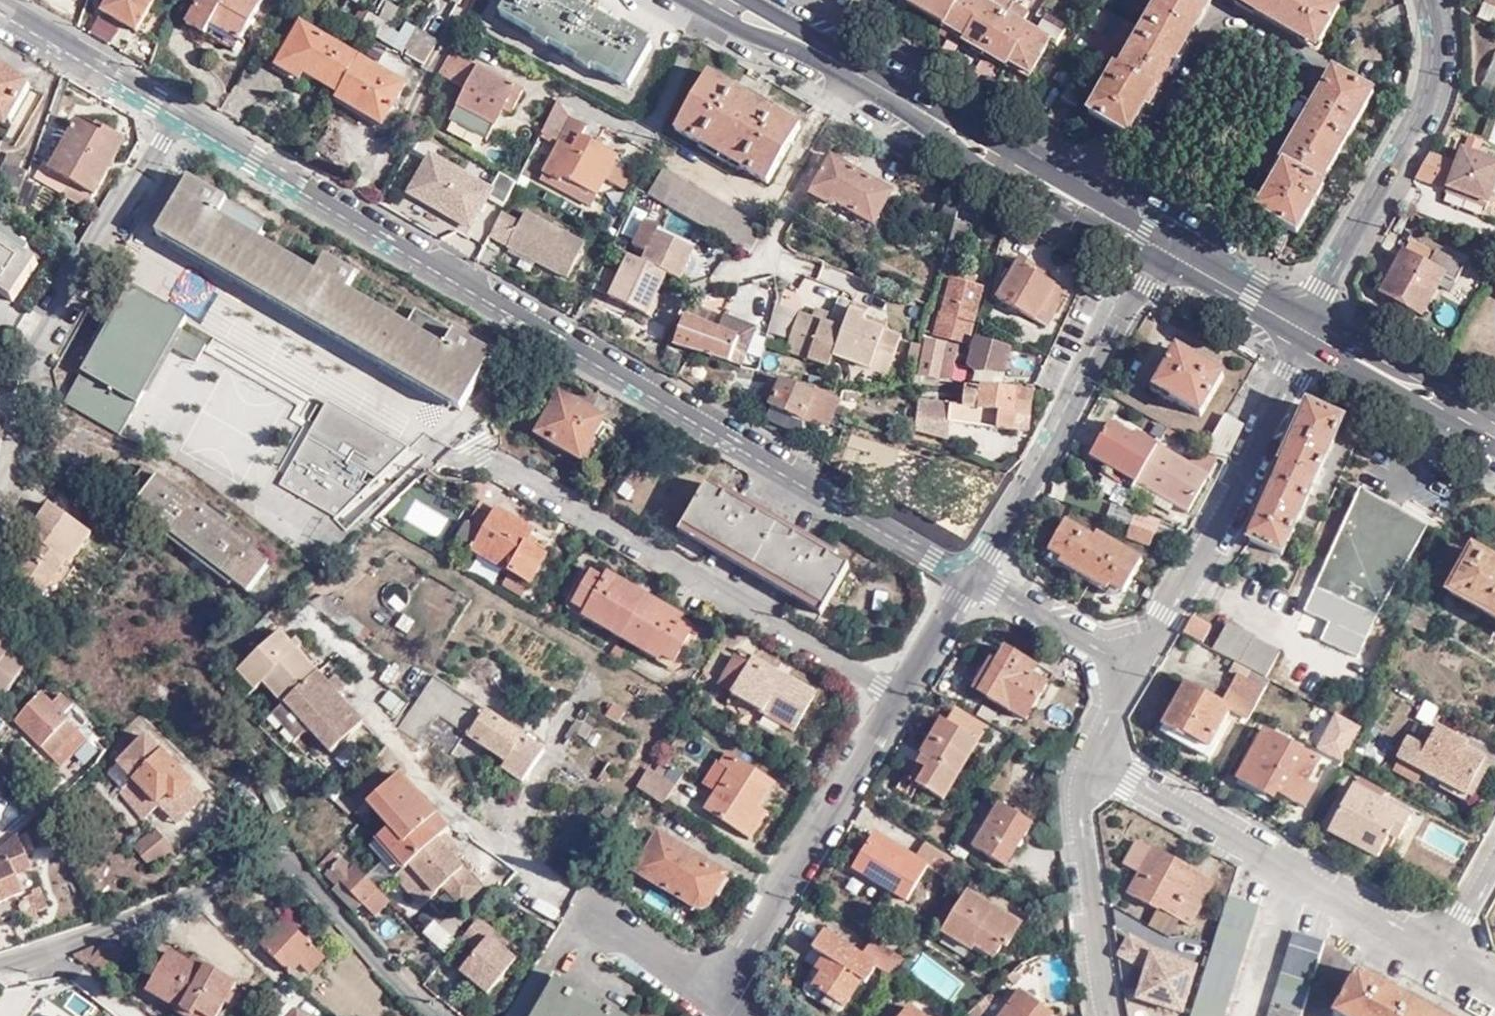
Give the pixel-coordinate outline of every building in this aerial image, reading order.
[(153,0),(108,0),(103,10),(136,30),(153,0)] [(240,42),(265,0),(200,0),(186,24),(204,35),(210,25),(240,42)] [(652,49),(565,0),(509,0),(499,19),(628,90),(652,49)] [(944,25),(958,0),(911,0),(909,4),(944,25)] [(964,41),(986,2),(982,0),(958,0),(944,25),(942,28),(964,41)] [(986,2),(964,41),(985,53),(1007,15),(1013,4),(1006,0),(988,0),(986,2)] [(1158,90),(1210,0),(1157,0),(1141,27),(1117,67),(1158,90)] [(1239,2),(1316,47),(1339,8),(1325,0),(1240,0),(1239,2)] [(1494,23),(1494,5),(1484,0),(1477,16),(1494,23)] [(387,27),(398,8),(387,1),(378,18),(368,13),(359,29),(379,41),(387,27)] [(1007,15),(1023,25),(1030,13),(1013,4),(1007,15)] [(985,53),(1006,65),(1028,28),(1023,25),(1007,15),(985,53)] [(1035,31),(1028,28),(1006,65),(1028,78),(1048,44),(1055,49),(1066,30),(1044,18),(1035,31)] [(387,27),(379,41),(401,53),(416,28),(405,21),(398,33),(387,27)] [(233,53),(240,42),(210,25),(204,35),(233,53)] [(336,95),(356,59),(297,25),(272,67),(297,81),(301,75),(336,95)] [(437,41),(415,29),(401,53),(422,65),(423,66),(437,41)] [(1491,52),(1479,91),(1494,96),(1494,54),(1491,52)] [(449,55),(437,78),(465,92),(450,121),(487,140),(502,111),(512,116),(523,95),(449,55)] [(336,95),(332,101),(380,128),(405,88),(356,59),(336,95)] [(1149,106),(1158,90),(1117,67),(1115,66),(1088,112),(1108,124),(1127,135),(1145,104),(1149,106)] [(1373,91),(1331,67),(1297,127),(1338,152),(1373,91)] [(29,86),(0,68),(0,114),(10,119),(29,86)] [(1074,70),(1059,95),(1074,104),(1089,79),(1074,70)] [(767,184),(800,127),(707,73),(675,131),(767,184)] [(557,103),(541,135),(561,145),(545,174),(560,182),(562,178),(596,196),(605,179),(612,167),(617,157),(581,137),(586,129),(569,121),(559,104),(557,103)] [(93,193),(124,138),(102,125),(98,132),(76,119),(48,167),(93,193)] [(1320,183),(1338,152),(1297,127),(1279,159),(1311,178),(1320,183)] [(1488,205),(1494,186),(1494,160),(1462,148),(1456,164),(1447,189),(1488,205)] [(1447,189),(1456,164),(1430,153),(1416,178),(1446,190),(1447,189)] [(473,229),(493,184),(423,155),(404,200),(473,229)] [(893,192),(831,156),(809,194),(832,206),(834,202),(874,225),(893,192)] [(1295,230),(1324,185),(1320,183),(1311,178),(1279,159),(1270,175),(1274,177),(1257,208),(1276,219),(1295,230)] [(632,176),(612,167),(605,179),(624,190),(632,176)] [(664,170),(649,197),(750,255),(764,229),(664,170)] [(560,182),(545,174),(542,180),(590,207),(596,196),(562,178),(560,182)] [(156,233),(460,412),(492,356),(416,311),(405,327),(347,292),(357,276),(326,257),(316,274),(257,239),(267,223),(189,177),(156,233)] [(1486,210),(1488,205),(1447,189),(1445,194),(1486,210)] [(502,214),(491,236),(509,245),(508,246),(567,279),(585,246),(526,213),(520,224),(502,214)] [(679,282),(686,269),(694,252),(659,234),(660,231),(645,223),(634,249),(648,256),(645,265),(630,258),(610,299),(646,317),(656,297),(666,276),(679,282)] [(35,264),(0,239),(0,300),(6,305),(12,298),(35,264)] [(1435,250),(1432,254),(1426,266),(1416,261),(1422,249),(1407,242),(1379,295),(1418,316),(1440,276),(1453,283),(1463,264),(1435,250)] [(1432,254),(1422,249),(1416,261),(1426,266),(1432,254)] [(996,298),(1045,326),(1064,291),(1030,272),(1033,267),(1018,258),(996,298)] [(616,277),(601,269),(591,291),(606,298),(616,277)] [(691,271),(686,269),(679,282),(684,285),(691,271)] [(951,276),(934,334),(964,342),(981,284),(951,276)] [(67,404),(122,437),(173,350),(199,364),(208,346),(184,331),(191,318),(135,286),(67,404)] [(662,299),(656,297),(646,317),(651,320),(662,299)] [(863,324),(866,317),(868,309),(839,298),(832,315),(829,325),(813,319),(800,314),(785,351),(829,367),(833,357),(870,371),(877,352),(893,358),(900,338),(883,332),(863,324)] [(817,309),(813,319),(829,325),(832,315),(817,309)] [(674,345),(730,363),(742,367),(751,343),(756,328),(725,317),(720,332),(684,318),(674,345)] [(886,324),(866,317),(863,324),(883,332),(886,324)] [(970,347),(958,344),(957,346),(953,361),(965,365),(972,372),(983,371),(1002,373),(1009,347),(974,334),(970,347)] [(922,365),(916,363),(911,381),(918,382),(921,373),(938,377),(948,377),(950,369),(953,361),(957,346),(931,339),(922,365)] [(917,361),(921,348),(911,345),(907,357),(917,361)] [(1201,415),(1225,376),(1180,350),(1157,390),(1201,415)] [(814,421),(816,415),(818,410),(824,395),(815,391),(814,394),(784,380),(780,387),(770,383),(763,397),(774,402),(771,407),(809,425),(812,420),(814,421)] [(964,405),(949,404),(919,402),(916,429),(928,433),(949,440),(952,424),(1013,428),(1015,413),(1015,412),(1030,413),(1033,389),(981,385),(981,389),(965,388),(964,400),(964,405)] [(581,459),(605,419),(560,393),(537,434),(581,459)] [(831,419),(833,414),(830,412),(834,400),(824,395),(818,410),(816,415),(831,419)] [(405,447),(329,400),(277,483),(353,530),(405,447)] [(839,403),(834,400),(830,412),(833,414),(839,403)] [(1250,539),(1282,553),(1343,420),(1308,404),(1282,461),(1286,462),(1250,539)] [(804,436),(809,425),(771,407),(766,418),(804,436)] [(1015,413),(1013,428),(1022,429),(1028,430),(1030,416),(1030,413),(1015,412),(1015,413)] [(1215,433),(1205,450),(1219,458),(1225,461),(1244,426),(1225,414),(1215,433)] [(827,427),(831,419),(816,415),(814,421),(827,427)] [(1090,455),(1136,482),(1158,445),(1140,435),(1137,439),(1108,423),(1090,455)] [(1158,445),(1136,482),(1175,504),(1186,510),(1209,474),(1191,464),(1158,445)] [(1201,447),(1191,464),(1209,474),(1219,458),(1205,450),(1201,447)] [(247,595),(269,564),(142,468),(120,499),(247,595)] [(748,576),(780,522),(709,481),(677,537),(748,576)] [(1175,504),(1136,482),(1131,491),(1170,513),(1175,504)] [(1377,615),(1428,525),(1361,486),(1315,587),(1377,615)] [(529,585),(546,557),(527,545),(534,533),(497,510),(479,500),(455,541),(472,552),(509,573),(529,585)] [(28,536),(31,538),(35,541),(36,542),(29,552),(13,575),(51,601),(74,567),(70,564),(91,533),(50,505),(28,536)] [(1136,512),(1131,525),(1153,533),(1158,520),(1136,512)] [(851,562),(780,522),(748,576),(820,617),(851,562)] [(1122,591),(1141,559),(1095,534),(1093,538),(1064,523),(1048,549),(1062,557),(1058,562),(1107,588),(1109,584),(1122,591)] [(1153,533),(1131,525),(1126,537),(1149,545),(1153,533)] [(35,541),(31,538),(23,549),(29,552),(36,542),(35,541)] [(1473,549),(1448,593),(1494,618),(1494,562),(1473,549)] [(606,572),(603,579),(630,595),(633,588),(606,572)] [(529,585),(509,573),(502,585),(522,596),(529,585)] [(630,595),(603,579),(580,617),(658,662),(660,658),(680,624),(656,610),(660,603),(633,588),(630,595)] [(684,617),(660,603),(656,610),(680,624),(684,617)] [(1193,614),(1189,619),(1184,631),(1204,641),(1212,624),(1193,614)] [(1225,621),(1210,647),(1266,677),(1282,651),(1225,621)] [(693,632),(680,624),(660,658),(673,665),(693,632)] [(298,653),(292,646),(281,634),(240,672),(257,692),(265,684),(284,706),(273,717),(298,743),(309,733),(330,757),(363,727),(339,699),(330,688),(319,676),(298,653)] [(0,701),(24,669),(7,656),(13,649),(0,638),(0,701)] [(297,642),(292,646),(298,653),(302,648),(297,642)] [(1007,648),(1003,655),(981,694),(1025,720),(1048,682),(1031,672),(1034,664),(1007,648)] [(981,694),(1003,655),(993,649),(971,687),(981,694)] [(793,730),(815,694),(754,659),(750,665),(735,656),(718,686),(793,730)] [(1232,691),(1258,705),(1267,688),(1241,674),(1232,691)] [(420,742),(428,729),(433,721),(438,724),(442,719),(474,741),(508,764),(504,771),(523,783),(544,753),(433,681),(430,686),(401,729),(420,742)] [(336,682),(330,688),(339,699),(345,693),(336,682)] [(1229,713),(1223,706),(1187,687),(1163,727),(1183,739),(1185,735),(1208,748),(1229,713)] [(1258,705),(1232,691),(1223,706),(1229,713),(1247,723),(1258,705)] [(48,758),(83,721),(66,706),(57,715),(37,697),(11,725),(48,758)] [(609,702),(603,717),(619,724),(625,708),(609,702)] [(942,802),(985,730),(954,712),(947,723),(943,721),(922,757),(932,762),(917,787),(942,802)] [(128,739),(146,722),(142,718),(124,734),(128,739)] [(467,754),(474,741),(442,719),(438,724),(433,721),(428,729),(467,754)] [(1342,763),(1345,758),(1356,739),(1324,722),(1310,745),(1342,763)] [(1467,793),(1487,758),(1458,742),(1461,737),(1439,725),(1426,747),(1408,738),(1396,757),(1398,759),(1423,772),(1442,783),(1444,780),(1467,793)] [(1290,809),(1316,759),(1265,727),(1238,779),(1290,809)] [(174,802),(193,786),(146,738),(135,749),(128,743),(110,760),(116,767),(106,776),(120,792),(132,781),(157,806),(168,796),(174,802)] [(741,833),(758,808),(774,785),(728,754),(721,765),(730,771),(715,793),(705,809),(741,833)] [(1492,761),(1487,758),(1467,793),(1444,780),(1442,783),(1441,785),(1469,800),(1492,761)] [(1417,782),(1423,772),(1398,759),(1393,768),(1417,782)] [(715,793),(730,771),(721,765),(718,763),(703,785),(715,793)] [(637,787),(664,805),(675,788),(647,769),(637,787)] [(412,808),(423,799),(403,776),(380,797),(401,820),(392,828),(381,838),(395,854),(408,869),(403,874),(411,882),(427,902),(428,902),(445,887),(461,906),(480,889),(456,861),(438,842),(444,837),(451,830),(435,812),(424,822),(412,808)] [(157,806),(132,781),(120,792),(146,817),(157,806)] [(1350,834),(1345,842),(1377,858),(1390,837),(1398,842),(1412,815),(1354,782),(1331,824),(1350,834)] [(202,794),(193,786),(174,802),(168,796),(157,806),(172,821),(202,794)] [(371,805),(392,828),(401,820),(380,797),(371,805)] [(435,812),(423,799),(412,808),(424,822),(435,812)] [(1006,868),(1031,825),(999,805),(973,849),(1006,868)] [(766,814),(758,808),(741,833),(749,838),(766,814)] [(1326,832),(1345,842),(1350,834),(1331,824),(1326,832)] [(147,869),(170,851),(154,833),(132,851),(147,869)] [(660,833),(636,872),(701,912),(704,912),(711,904),(704,901),(720,877),(693,860),(696,856),(660,833)] [(950,881),(959,867),(919,842),(910,856),(874,834),(852,869),(907,901),(928,867),(950,881)] [(462,857),(444,837),(438,842),(456,861),(462,857)] [(19,894),(12,880),(30,872),(14,838),(0,849),(0,903),(19,894)] [(372,846),(386,862),(395,854),(381,838),(372,846)] [(1129,894),(1158,910),(1162,911),(1164,908),(1183,919),(1191,923),(1214,880),(1139,840),(1125,864),(1141,873),(1129,894)] [(386,862),(399,878),(403,874),(408,869),(395,854),(386,862)] [(342,882),(364,905),(376,918),(392,904),(357,867),(352,871),(342,860),(326,875),(337,887),(342,882)] [(411,882),(403,874),(399,878),(423,905),(428,902),(427,902),(411,882)] [(352,915),(364,905),(342,882),(337,887),(332,892),(352,915)] [(29,915),(47,907),(41,891),(23,899),(29,915)] [(1004,949),(1020,926),(967,894),(941,933),(990,964),(1002,947),(1004,949)] [(1229,896),(1191,1015),(1223,1015),(1258,906),(1229,896)] [(1162,911),(1158,910),(1149,926),(1172,938),(1183,919),(1164,908),(1162,911)] [(477,920),(461,939),(477,953),(460,972),(476,985),(481,979),(493,989),(516,961),(504,951),(489,940),(493,933),(477,920)] [(284,921),(258,946),(288,975),(297,965),(308,975),(322,959),(284,921)] [(423,936),(446,953),(457,939),(434,921),(423,936)] [(1325,942),(1295,931),(1268,1015),(1302,1015),(1325,942)] [(870,983),(880,965),(824,932),(813,949),(832,960),(816,987),(848,1005),(864,980),(870,983)] [(507,945),(493,933),(489,940),(504,951),(507,945)] [(1195,967),(1174,961),(1176,956),(1154,950),(1129,936),(1119,954),(1146,970),(1137,998),(1182,1012),(1195,967)] [(110,939),(74,955),(85,964),(89,960),(110,977),(128,955),(110,939)] [(188,1015),(193,1015),(194,1014),(197,1015),(198,1015),(217,1015),(237,986),(207,967),(204,972),(204,973),(191,965),(169,952),(145,989),(188,1015)] [(196,959),(191,965),(204,973),(204,972),(207,967),(196,959)] [(536,966),(508,1015),(621,1015),(536,966)] [(1013,970),(1005,977),(1013,984),(1020,978),(1013,970)] [(1359,972),(1338,1007),(1352,1014),(1351,1015),(1438,1015),(1359,972)] [(488,996),(493,989),(481,979),(476,985),(488,996)] [(1050,1015),(1017,992),(1000,1015),(1049,1015),(1050,1015)] [(994,999),(989,993),(985,997),(990,1004),(994,999)] [(985,997),(964,1015),(987,1015),(982,1011),(990,1004),(985,997)] [(54,1008),(33,998),(24,1015),(50,1015),(54,1008)] [(297,1013),(288,1005),(277,1015),(294,1015),(297,1013)] [(911,1007),(904,1015),(923,1015),(911,1007)] [(1341,1015),(1351,1015),(1352,1014),(1338,1007),(1335,1013),(1341,1015)]
